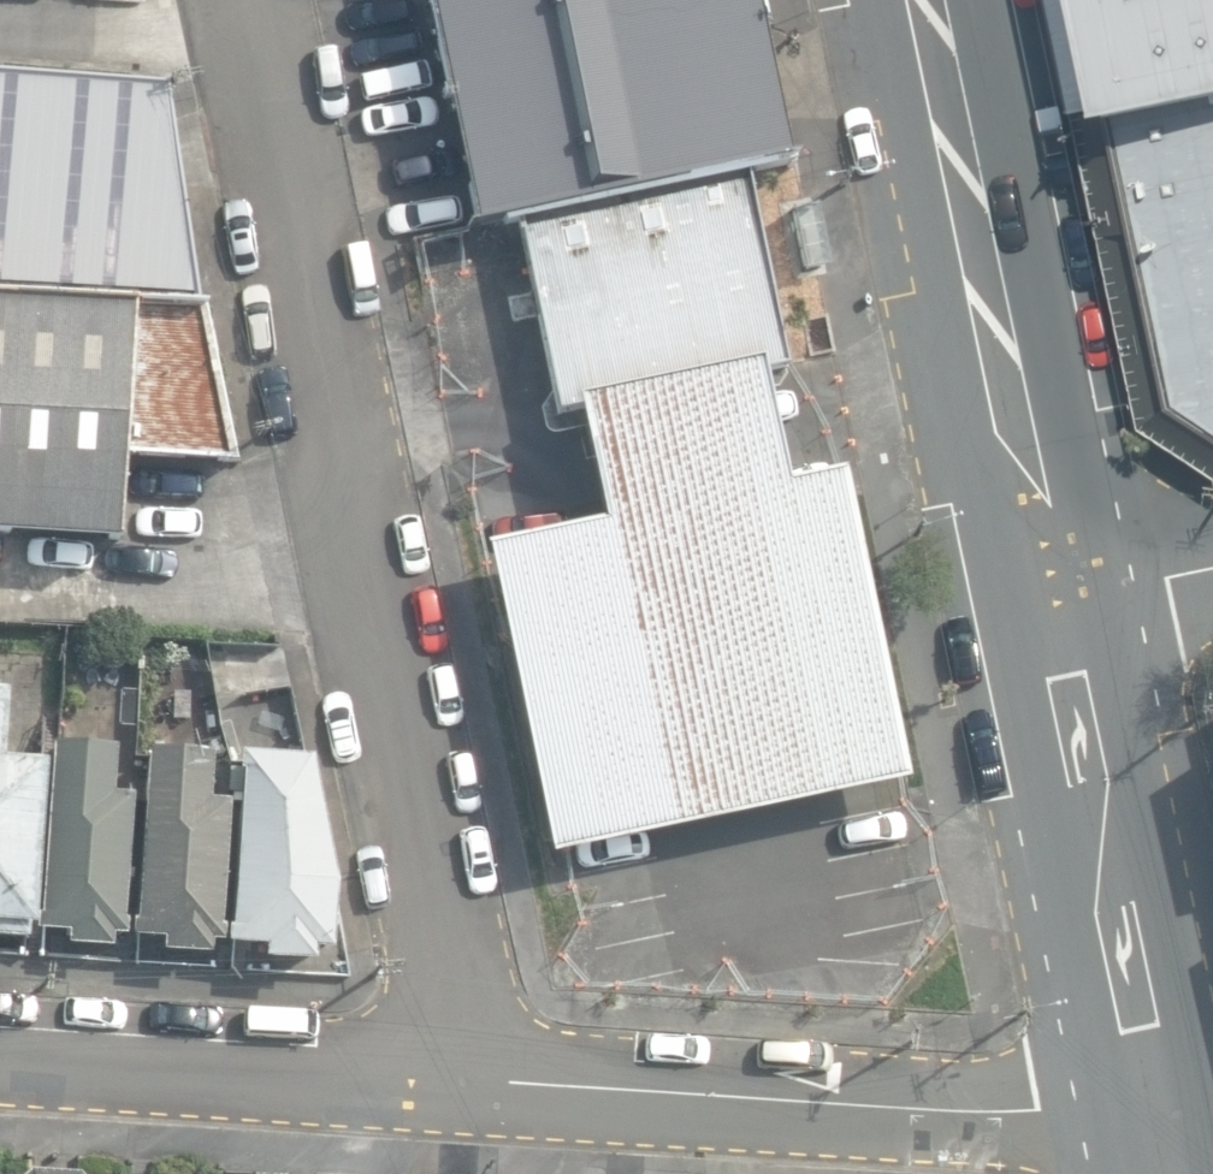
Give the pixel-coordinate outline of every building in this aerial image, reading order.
[(470,233),(516,223),(747,177),(791,168),(757,0),(422,0),(470,233)] [(1077,113),(1079,112),(1112,105),(1212,84),(1212,0),(1053,0),(1077,113)] [(164,91),(0,79),(0,290),(198,303),(164,91)] [(1112,105),(1079,112),(1144,426),(1212,472),(1212,84),(1112,105)] [(761,361),(763,375),(790,369),(747,177),(516,223),(557,417),(577,413),(574,401),(761,361)] [(803,272),(828,267),(815,206),(789,212),(803,272)] [(118,545),(123,455),(235,462),(202,308),(197,308),(0,296),(0,538),(118,545)] [(783,471),(763,375),(761,361),(574,401),(577,413),(597,509),(466,536),(537,873),(920,793),(921,793),(851,457),(783,471)] [(28,942),(29,928),(35,928),(46,765),(2,762),(7,695),(0,694),(0,940),(28,942)] [(54,748),(42,931),(68,933),(67,947),(111,950),(111,941),(126,942),(134,804),(113,803),(116,753),(54,748)] [(165,955),(212,958),(213,944),(223,945),(232,807),(208,805),(210,760),(147,756),(135,940),(165,942),(165,955)] [(281,962),(332,964),(332,953),(347,953),(353,888),(327,762),(256,758),(255,777),(259,778),(252,929),(245,928),(244,947),(282,949),(281,962)]
